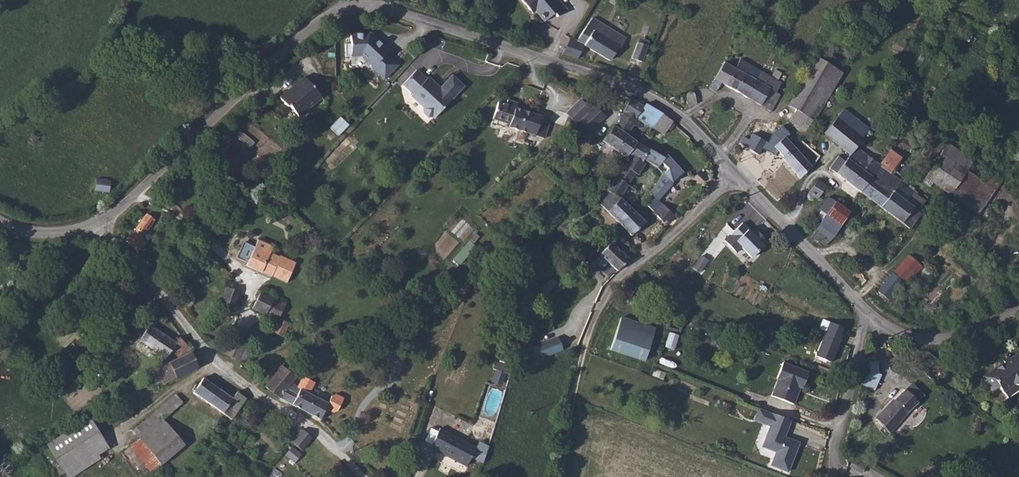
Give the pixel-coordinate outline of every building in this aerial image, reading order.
[(536,11),(545,22),(554,14),(557,17),(566,10),(558,0),(522,0),(530,10),(533,8),(536,11)] [(626,38),(593,18),(577,41),(585,45),(610,61),(618,47),(620,48),(626,38)] [(384,46),(375,38),(373,39),(370,36),(370,33),(351,34),(351,44),(345,44),(346,57),(361,56),(373,67),(372,68),(384,79),(398,65),(386,54),(387,52),(384,49),(384,46)] [(563,54),(577,59),(580,54),(585,45),(577,41),(571,38),(563,54)] [(632,58),(642,62),(648,46),(638,42),(632,58)] [(651,47),(648,46),(642,62),(645,63),(651,47)] [(808,132),(841,74),(815,58),(788,106),(796,110),(789,121),(808,132)] [(735,68),(724,62),(710,88),(716,92),(721,83),(745,97),(754,80),(756,82),(762,72),(750,65),(740,59),(735,68)] [(432,84),(434,82),(429,77),(427,79),(417,70),(403,84),(413,94),(411,96),(424,108),(421,111),(431,120),(434,117),(435,118),(464,86),(452,76),(440,88),(437,85),(435,87),(432,84)] [(771,77),(762,72),(756,82),(754,80),(745,97),(771,112),(780,95),(776,92),(781,83),(778,81),(782,73),(775,70),(771,77)] [(322,97),(304,77),(293,87),(294,89),(291,91),(288,92),(280,98),(287,106),(291,107),(299,116),(322,97)] [(687,97),(689,107),(694,105),(695,103),(696,104),(697,104),(696,103),(695,95),(694,93),(693,92),(692,92),(690,92),(689,92),(688,93),(687,95),(687,97)] [(644,107),(631,99),(623,111),(624,111),(623,114),(619,113),(619,122),(615,127),(614,125),(603,141),(627,158),(629,154),(637,142),(627,135),(633,126),(636,126),(639,121),(652,128),(662,113),(646,104),(644,107)] [(498,102),(493,119),(509,124),(509,127),(545,138),(546,133),(537,129),(541,117),(541,116),(516,108),(517,103),(508,100),(506,105),(498,102)] [(567,115),(576,124),(579,120),(586,114),(594,107),(588,102),(585,104),(582,101),(567,115)] [(594,107),(586,114),(594,122),(587,129),(590,131),(604,118),(594,107)] [(844,109),(835,119),(846,128),(854,118),(844,109)] [(672,121),(662,113),(652,128),(664,135),(673,122),(672,121)] [(579,120),(587,129),(594,122),(586,114),(579,120)] [(551,120),(541,117),(537,129),(546,133),(551,120)] [(835,119),(824,133),(850,154),(845,162),(838,156),(829,168),(860,192),(880,165),(857,147),(862,140),(860,139),(869,129),(854,118),(846,128),(835,119)] [(886,127),(873,121),(869,127),(882,134),(886,127)] [(739,143),(758,155),(766,142),(752,134),(749,140),(743,137),(739,143)] [(782,158),(800,179),(812,167),(785,137),(774,146),(784,157),(782,158)] [(637,142),(629,154),(631,155),(642,163),(642,162),(643,160),(649,149),(637,142)] [(939,156),(935,162),(925,177),(979,214),(1001,180),(990,173),(983,184),(965,172),(976,159),(948,142),(939,156)] [(938,155),(941,150),(933,145),(931,150),(925,147),(921,154),(935,162),(939,156),(938,155)] [(649,149),(643,160),(658,168),(662,161),(664,158),(649,149)] [(877,199),(883,204),(900,183),(894,179),(894,180),(887,175),(902,158),(891,150),(880,165),(860,192),(874,202),(877,199)] [(668,169),(664,174),(672,183),(682,172),(666,154),(664,158),(662,161),(668,169)] [(607,190),(610,192),(620,198),(636,173),(638,175),(645,164),(642,162),(642,163),(631,155),(607,190)] [(659,200),(673,184),(672,183),(664,174),(650,192),(657,199),(659,200)] [(111,181),(96,179),(95,191),(109,192),(111,181)] [(826,186),(817,180),(808,193),(809,193),(808,194),(808,196),(808,197),(809,199),(810,200),(812,200),(813,200),(815,199),(816,198),(818,199),(826,186)] [(883,204),(881,207),(909,229),(920,214),(917,211),(925,201),(912,192),(907,188),(900,183),(883,204)] [(236,201),(241,194),(230,185),(224,192),(236,201)] [(600,203),(620,224),(633,210),(620,198),(610,192),(600,203)] [(241,194),(236,201),(241,205),(246,198),(241,194)] [(828,197),(819,210),(821,211),(841,225),(847,215),(842,211),(844,208),(828,197)] [(662,203),(659,200),(657,199),(651,206),(655,211),(662,203)] [(877,199),(874,202),(881,207),(883,204),(877,199)] [(664,228),(675,216),(679,212),(673,206),(669,210),(662,203),(655,211),(654,212),(654,213),(662,220),(659,224),(664,228)] [(633,210),(620,224),(631,236),(645,222),(633,210)] [(812,236),(825,246),(834,237),(841,225),(821,211),(818,217),(822,220),(812,236)] [(154,219),(147,214),(135,231),(125,241),(137,252),(146,243),(142,239),(154,220),(154,219)] [(743,223),(724,240),(736,253),(742,247),(752,258),(767,242),(755,229),(751,233),(748,230),(749,229),(743,223)] [(281,265),(284,259),(270,253),(273,246),(258,240),(255,247),(243,242),(236,258),(247,263),(246,265),(272,276),(287,283),(296,263),(289,260),(288,261),(286,267),(281,265)] [(601,256),(618,272),(629,261),(612,243),(601,256)] [(875,291),(888,302),(922,265),(910,253),(875,291)] [(702,256),(693,267),(701,273),(710,261),(702,256)] [(227,287),(220,307),(232,313),(239,292),(227,287)] [(281,326),(278,334),(284,337),(290,323),(279,318),(286,304),(260,292),(252,308),(278,321),(276,324),(281,326)] [(85,314),(91,321),(95,316),(90,310),(85,314)] [(624,312),(615,340),(646,353),(655,324),(624,312)] [(84,315),(80,319),(85,324),(90,322),(84,315)] [(845,329),(830,322),(815,356),(833,363),(844,337),(842,336),(845,329)] [(177,356),(191,349),(179,337),(175,343),(149,325),(140,340),(167,359),(171,352),(176,356),(177,356)] [(236,327),(231,340),(245,345),(249,332),(236,327)] [(75,354),(77,351),(69,345),(75,337),(65,329),(57,339),(75,354)] [(537,344),(543,358),(563,349),(557,335),(537,344)] [(231,340),(225,354),(248,363),(254,348),(245,345),(231,340)] [(643,366),(646,353),(615,340),(610,356),(643,366)] [(975,342),(965,347),(969,356),(979,351),(975,342)] [(191,352),(150,372),(157,384),(162,382),(163,384),(198,368),(191,352)] [(1018,353),(1010,359),(1007,355),(1002,358),(1006,364),(997,370),(995,368),(983,376),(990,387),(997,383),(999,386),(1007,399),(1018,390),(1018,386),(1018,384),(1018,354),(1018,353)] [(861,384),(874,390),(881,374),(879,374),(879,361),(877,361),(877,358),(877,356),(875,355),(873,354),(871,355),(869,357),(869,358),(869,362),(869,374),(868,374),(861,384)] [(808,372),(783,362),(777,378),(778,379),(771,396),(793,404),(799,392),(797,391),(799,387),(802,388),(808,372)] [(275,375),(289,386),(279,397),(320,420),(326,408),(333,412),(338,411),(344,398),(336,395),(332,396),(328,403),(309,394),(315,382),(303,376),(298,387),(292,382),(296,378),(282,366),(274,374),(275,375)] [(506,372),(495,369),(492,380),(503,383),(506,372)] [(279,397),(289,386),(275,375),(265,386),(279,397)] [(193,392),(231,419),(246,399),(237,392),(232,398),(203,378),(193,392)] [(912,384),(906,391),(917,402),(924,395),(912,384)] [(906,391),(905,389),(877,419),(889,433),(918,402),(917,402),(906,391)] [(156,411),(163,419),(183,403),(176,395),(156,411)] [(773,413),(760,408),(755,421),(768,426),(773,413)] [(163,419),(156,411),(133,430),(139,438),(130,446),(151,473),(185,445),(163,419)] [(764,442),(767,448),(776,452),(770,465),(787,472),(796,450),(792,440),(784,437),(791,420),(773,413),(768,426),(770,427),(764,442)] [(47,444),(65,473),(107,446),(89,417),(47,444)] [(476,447),(440,428),(430,447),(466,466),(471,457),(483,464),(489,447),(479,441),(476,447)] [(312,437),(303,430),(292,442),(302,450),(312,437)] [(288,443),(282,450),(286,454),(285,455),(295,462),(301,455),(288,443)] [(338,461),(326,472),(331,476),(351,476),(338,461)]
